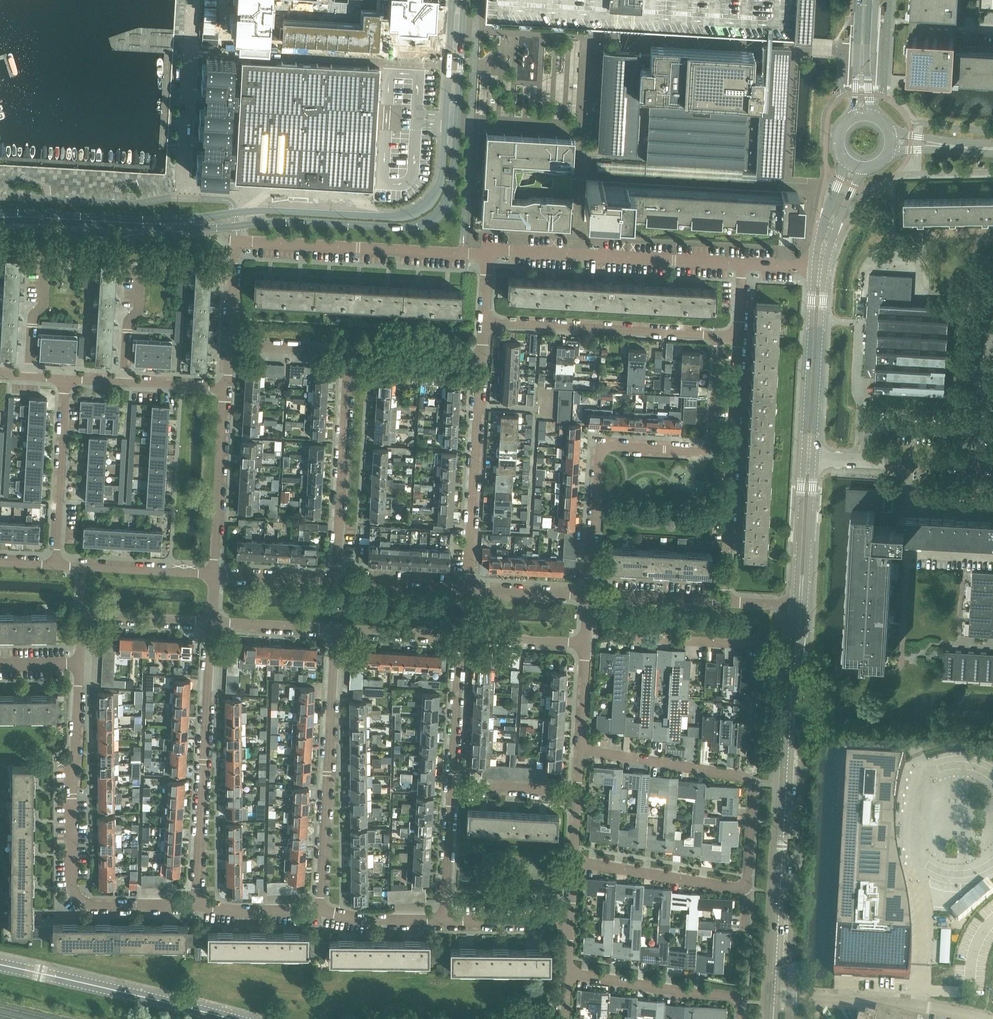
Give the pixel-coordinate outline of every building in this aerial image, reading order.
[(233,36),(378,44),(431,47),(433,16),(434,0),(235,0),(233,36)] [(485,19),(494,19),(592,25),(810,38),(812,0),(486,0),(485,19)] [(907,75),(992,80),(992,47),(955,45),(956,37),(950,37),(951,17),(958,17),(959,0),(911,0),(907,75)] [(650,53),(603,50),(603,51),(604,51),(603,62),(603,63),(603,74),(602,74),(602,75),(602,86),(601,86),(601,87),(602,87),(601,98),(601,99),(600,110),(600,111),(600,122),(599,122),(599,123),(600,123),(599,134),(598,135),(599,135),(598,146),(598,147),(635,149),(638,100),(650,101),(646,161),(755,168),(755,172),(783,173),(790,45),(763,43),(762,59),(752,58),(753,49),(651,44),(650,53)] [(200,57),(194,178),(210,179),(232,180),(239,59),(200,57)] [(247,159),(246,176),(258,177),(258,181),(356,187),(356,186),(371,187),(372,186),(373,178),(374,178),(380,67),(345,65),(310,63),(243,59),(242,59),(237,146),(242,146),(242,159),(247,159)] [(573,164),(573,152),(574,137),(486,132),(485,150),(485,159),(484,179),(484,181),(485,181),(485,192),(483,192),(481,220),(489,220),(499,221),(508,221),(523,222),(531,223),(541,223),(556,224),(567,225),(569,225),(570,207),(571,197),(572,164),(573,164)] [(245,181),(246,176),(247,159),(242,159),(236,158),(235,180),(245,181)] [(603,180),(586,179),(584,213),(788,225),(796,226),(796,225),(799,226),(801,202),(797,202),(798,192),(781,191),(603,181),(603,180)] [(970,198),(970,217),(984,217),(984,219),(989,219),(989,217),(992,216),(992,197),(970,198)] [(938,217),(937,198),(905,199),(905,218),(919,218),(919,221),(925,220),(925,218),(938,217)] [(970,198),(937,198),(938,217),(951,217),(951,220),(957,220),(957,217),(970,217),(970,198)] [(6,257),(4,282),(20,283),(21,258),(6,257)] [(101,262),(100,287),(115,288),(117,263),(101,262)] [(196,267),(194,292),(210,293),(212,268),(196,267)] [(893,390),(944,393),(949,308),(911,305),(911,301),(911,293),(912,276),(870,274),(869,287),(864,375),(877,376),(876,389),(893,390)] [(507,298),(537,300),(538,279),(508,278),(507,298)] [(254,300),(284,302),(285,281),(255,279),(254,300)] [(537,300),(567,302),(568,281),(538,279),(537,300)] [(284,302),(313,303),(314,282),(285,281),(284,302)] [(567,302),(596,304),(597,283),(568,281),(567,302)] [(4,282),(3,306),(19,307),(20,283),(4,282)] [(313,303),(343,305),(344,284),(314,282),(313,303)] [(596,304),(626,305),(627,284),(597,283),(596,304)] [(343,305),(372,307),(373,286),(344,284),(343,305)] [(626,305),(655,307),(656,286),(627,284),(626,305)] [(372,307),(402,308),(403,287),(373,286),(372,307)] [(655,307),(685,309),(686,288),(656,286),(655,307)] [(100,287),(98,312),(114,313),(115,288),(100,287)] [(402,308),(431,310),(432,289),(403,287),(402,308)] [(686,288),(685,309),(715,310),(716,289),(686,288)] [(432,289),(431,310),(461,312),(462,291),(432,289)] [(194,292),(193,317),(209,318),(210,293),(194,292)] [(756,320),(755,330),(777,332),(779,303),(756,302),(756,313),(754,313),(754,320),(756,320)] [(3,306),(1,331),(17,332),(19,307),(3,306)] [(98,312),(97,336),(113,337),(114,313),(98,312)] [(193,317),(192,342),(207,343),(209,318),(193,317)] [(754,348),(753,358),(776,360),(777,332),(755,330),(754,341),(753,341),(752,348),(754,348)] [(17,332),(1,331),(0,356),(16,357),(17,332)] [(40,358),(76,360),(78,336),(41,334),(40,358)] [(113,337),(97,336),(95,361),(111,362),(113,337)] [(499,338),(498,350),(520,351),(520,343),(521,343),(504,342),(504,338),(499,338)] [(579,340),(566,339),(566,345),(556,344),(556,345),(557,345),(557,353),(556,352),(556,353),(574,354),(578,354),(579,340)] [(136,340),(134,363),(171,365),(172,342),(136,340)] [(207,343),(192,342),(190,366),(206,367),(207,343)] [(628,356),(628,357),(645,358),(645,357),(648,357),(648,353),(645,353),(645,350),(646,350),(646,349),(628,348),(628,349),(629,349),(629,356),(628,356)] [(498,350),(498,358),(502,358),(520,359),(519,359),(520,351),(498,350)] [(681,359),(681,360),(703,361),(704,352),(682,351),(682,352),(683,352),(682,359),(681,359)] [(574,354),(556,353),(557,354),(556,361),(555,361),(573,362),(572,361),(573,354),(574,354)] [(627,365),(645,366),(645,365),(644,365),(645,358),(628,357),(629,357),(628,365),(627,365)] [(502,366),(502,367),(519,368),(519,367),(519,360),(520,360),(520,359),(502,358),(502,359),(503,359),(503,366),(502,366)] [(752,376),(752,386),(774,388),(776,360),(753,358),(753,369),(751,369),(751,376),(752,376)] [(680,359),(679,368),(681,368),(699,369),(702,369),(703,361),(681,360),(680,359)] [(555,369),(573,370),(572,370),(572,362),(573,362),(555,361),(556,362),(556,369),(555,369)] [(245,373),(245,385),(260,386),(260,374),(262,374),(263,363),(250,362),(249,374),(245,373)] [(627,373),(645,374),(644,374),(644,366),(645,366),(627,365),(628,365),(628,373),(627,373)] [(311,377),(327,378),(328,376),(329,371),(329,370),(329,369),(328,369),(328,368),(327,368),(327,367),(326,367),(325,366),(311,366),(311,377)] [(501,374),(501,375),(519,376),(519,375),(518,375),(519,368),(502,367),(503,367),(502,374),(501,374)] [(680,375),(680,376),(698,377),(698,376),(698,369),(699,369),(681,368),(682,368),(681,375),(680,375)] [(555,377),(572,378),(572,371),(573,370),(555,369),(555,370),(556,370),(556,377),(555,377)] [(627,381),(644,382),(644,374),(645,375),(645,374),(627,373),(627,374),(628,374),(628,381),(627,381)] [(498,383),(501,383),(519,384),(520,384),(520,380),(518,380),(518,376),(519,376),(501,375),(499,375),(498,383)] [(680,384),(698,385),(698,384),(697,384),(697,377),(698,377),(680,376),(681,376),(681,384),(680,384)] [(307,388),(312,389),(328,390),(328,378),(327,378),(311,377),(304,377),(303,382),(307,382),(307,388)] [(554,386),(559,386),(572,387),(572,386),(571,386),(571,379),(572,379),(572,378),(555,377),(555,378),(555,385),(554,385),(554,386)] [(446,378),(445,397),(460,397),(461,379),(446,378)] [(377,381),(377,393),(392,393),(392,382),(377,381)] [(644,382),(627,381),(627,382),(627,389),(626,389),(626,390),(644,390),(643,390),(643,383),(644,383),(644,382)] [(500,391),(518,392),(517,392),(518,384),(519,384),(501,383),(502,383),(501,391),(500,391)] [(680,392),(684,393),(697,393),(697,385),(698,385),(680,384),(681,384),(680,392)] [(245,385),(244,396),(259,397),(265,398),(265,400),(271,400),(272,396),(266,396),(266,394),(259,393),(260,386),(245,385)] [(751,404),(750,414),(773,416),(774,388),(752,386),(751,397),(750,397),(749,404),(751,404)] [(312,400),(327,401),(328,390),(312,389),(312,400)] [(496,391),(495,399),(500,399),(503,399),(503,403),(517,403),(517,400),(518,400),(517,400),(517,392),(518,392),(500,391),(496,391)] [(377,393),(376,404),(391,405),(392,393),(377,393)] [(244,396),(244,408),(258,409),(259,397),(244,396)] [(20,403),(20,408),(46,410),(47,398),(30,397),(29,404),(20,403)] [(438,408),(459,409),(460,397),(445,397),(444,402),(438,402),(438,406),(432,405),(432,410),(438,410),(438,408)] [(93,427),(93,416),(94,400),(93,400),(93,402),(89,401),(89,400),(81,400),(80,415),(88,416),(87,427),(79,427),(79,430),(92,431),(93,427)] [(93,427),(92,431),(100,432),(105,432),(105,428),(106,417),(107,401),(106,401),(106,402),(101,402),(102,401),(94,400),(93,416),(101,417),(100,428),(93,427)] [(305,412),(311,412),(326,413),(327,401),(312,400),(306,400),(305,402),(305,412)] [(105,428),(105,432),(113,432),(118,433),(119,418),(120,402),(119,402),(119,403),(114,403),(114,401),(107,401),(106,417),(114,417),(113,428),(105,428)] [(152,404),(152,416),(169,417),(170,405),(152,404)] [(376,404),(375,416),(396,417),(397,408),(397,405),(391,405),(376,404)] [(588,425),(600,425),(601,408),(585,407),(584,419),(589,419),(588,425)] [(29,414),(28,421),(46,422),(46,410),(20,408),(20,413),(29,414)] [(244,408),(243,420),(258,421),(258,409),(244,408)] [(438,410),(437,419),(443,420),(458,420),(459,409),(438,408),(438,410)] [(601,408),(600,425),(611,426),(612,414),(612,409),(601,408)] [(623,427),(634,427),(635,411),(624,410),(623,415),(623,427)] [(634,427),(645,428),(646,412),(635,411),(634,427)] [(298,425),(304,425),(304,423),(326,424),(326,413),(311,412),(311,418),(304,417),(304,421),(298,421),(298,425)] [(645,428),(657,429),(657,417),(658,412),(646,412),(645,428)] [(501,422),(500,422),(518,423),(518,415),(519,415),(519,414),(501,413),(501,414),(502,414),(501,422)] [(611,426),(623,427),(623,415),(612,414),(611,426)] [(749,432),(749,442),(771,444),(773,416),(750,414),(750,425),(749,425),(748,432),(749,432)] [(152,416),(151,429),(168,430),(169,417),(152,416)] [(375,416),(375,427),(396,429),(395,431),(402,431),(402,427),(396,426),(396,417),(375,416)] [(657,429),(668,429),(669,417),(657,417),(657,429)] [(669,417),(668,429),(680,430),(681,418),(669,417)] [(258,421),(243,420),(242,432),(263,433),(263,423),(264,421),(258,421)] [(443,431),(458,432),(458,420),(443,420),(443,426),(437,425),(437,429),(431,428),(430,433),(437,433),(437,431),(443,431)] [(28,421),(27,434),(45,435),(46,422),(28,421)] [(500,430),(518,431),(517,431),(517,424),(518,424),(518,423),(500,422),(500,423),(501,423),(501,430),(500,430)] [(304,423),(304,425),(304,429),(310,429),(310,436),(325,437),(326,424),(304,423)] [(562,423),(562,434),(580,435),(581,424),(562,423)] [(396,429),(375,427),(374,440),(395,441),(395,431),(396,429)] [(141,440),(150,441),(168,442),(168,430),(151,429),(150,436),(142,435),(141,440)] [(500,438),(500,439),(519,440),(519,436),(517,436),(517,432),(518,432),(518,431),(500,430),(500,431),(501,431),(500,438)] [(458,432),(443,431),(442,443),(457,444),(458,432)] [(27,434),(27,446),(44,447),(45,435),(27,434)] [(561,446),(562,446),(579,447),(580,435),(562,434),(561,446)] [(89,435),(89,448),(106,449),(107,436),(89,435)] [(499,446),(499,447),(517,448),(517,447),(516,447),(516,443),(519,444),(519,440),(500,439),(500,446),(499,446)] [(150,441),(149,454),(167,455),(168,442),(150,441)] [(242,441),(241,452),(262,454),(262,451),(263,441),(242,441)] [(748,460),(747,470),(769,472),(771,444),(749,442),(748,453),(747,453),(747,459),(748,460)] [(309,456),(324,457),(325,445),(310,444),(309,444),(309,445),(309,456)] [(27,446),(26,459),(43,460),(44,447),(27,446)] [(562,446),(561,457),(578,458),(579,447),(562,446)] [(497,447),(496,455),(499,455),(516,456),(516,448),(517,448),(499,447),(497,447)] [(89,448),(88,461),(106,462),(106,449),(89,448)] [(373,448),(373,460),(388,461),(388,449),(373,448)] [(117,451),(116,457),(121,457),(120,463),(125,463),(126,450),(121,450),(121,451),(117,451)] [(241,452),(240,464),(256,465),(262,465),(262,456),(262,454),(241,452)] [(435,463),(441,464),(456,465),(457,453),(435,452),(435,461),(429,461),(428,465),(435,466),(435,463)] [(149,454),(149,466),(166,467),(167,455),(149,454)] [(498,463),(516,464),(515,464),(516,456),(499,455),(499,456),(499,463),(498,463)] [(308,467),(323,468),(324,457),(309,456),(308,467)] [(561,457),(560,468),(578,470),(578,458),(561,457)] [(26,464),(25,472),(43,472),(43,460),(26,459),(17,458),(17,464),(26,464)] [(373,460),(372,471),(387,472),(388,461),(373,460)] [(88,461),(87,474),(105,475),(106,462),(88,461)] [(496,463),(496,471),(515,472),(515,465),(516,465),(516,464),(498,463),(496,463)] [(240,464),(240,476),(255,477),(256,465),(240,464)] [(440,475),(455,476),(456,465),(441,464),(440,475)] [(149,466),(148,479),(165,480),(166,467),(149,466)] [(307,479),(323,480),(323,468),(308,467),(308,473),(301,473),(301,477),(295,476),(295,481),(301,481),(301,479),(307,479)] [(537,467),(536,479),(543,479),(543,474),(545,474),(546,468),(537,467)] [(560,468),(559,480),(560,480),(577,481),(578,470),(560,468)] [(746,488),(746,498),(768,500),(769,472),(747,470),(747,481),(745,481),(745,488),(746,488)] [(372,471),(371,483),(386,484),(392,484),(393,482),(393,477),(387,477),(387,472),(372,471)] [(495,479),(513,480),(512,480),(513,472),(515,472),(516,472),(515,472),(496,471),(497,471),(496,479),(495,479)] [(16,479),(16,484),(42,485),(43,472),(25,472),(25,479),(16,479)] [(87,474),(86,487),(113,489),(113,484),(104,483),(105,475),(87,474)] [(434,486),(455,487),(455,476),(440,475),(440,480),(434,480),(434,484),(427,484),(427,488),(433,488),(434,486)] [(240,476),(239,487),(254,488),(255,477),(240,476)] [(148,479),(147,491),(165,492),(165,480),(148,479)] [(307,491),(322,491),(323,480),(307,479),(301,479),(301,481),(301,485),(307,485),(307,491)] [(495,487),(495,488),(512,489),(512,488),(512,481),(513,481),(513,480),(495,479),(495,480),(496,480),(496,487),(495,487)] [(560,480),(559,491),(576,492),(577,481),(560,480)] [(371,483),(371,495),(386,496),(386,484),(371,483)] [(42,485),(16,484),(15,489),(24,489),(24,497),(41,498),(42,485)] [(433,498),(439,498),(454,499),(455,487),(434,486),(433,488),(433,498)] [(113,489),(86,487),(85,501),(103,502),(104,493),(113,494),(113,489)] [(239,487),(238,499),(260,500),(260,502),(266,502),(266,498),(259,497),(260,488),(254,488),(239,487)] [(494,495),(494,496),(512,497),(512,496),(511,496),(512,489),(495,488),(496,488),(495,495),(494,495)] [(904,540),(991,545),(992,545),(992,521),(907,516),(899,516),(900,506),(900,505),(900,495),(900,493),(900,492),(899,492),(893,492),(893,497),(892,510),(888,509),(884,509),(885,496),(885,492),(886,492),(886,489),(886,488),(885,488),(885,489),(885,491),(876,491),(875,491),(849,489),(848,508),(853,508),(853,510),(851,537),(846,635),(845,637),(845,651),(855,651),(861,651),(861,656),(860,661),(867,661),(868,658),(873,658),(886,659),(892,553),(893,539),(895,539),(904,539),(904,540)] [(281,501),(287,501),(288,499),(289,499),(290,490),(282,489),(281,501)] [(165,492),(147,491),(146,504),(164,505),(165,492)] [(294,504),(300,504),(300,502),(321,503),(322,491),(307,491),(306,496),(300,496),(300,500),(294,499),(294,504)] [(559,491),(559,503),(576,504),(576,492),(559,491)] [(371,495),(370,506),(391,508),(391,510),(397,510),(398,505),(391,505),(392,496),(386,496),(371,495)] [(494,504),(503,504),(511,505),(511,497),(512,497),(494,496),(495,496),(495,504),(494,504)] [(432,509),(438,510),(453,511),(454,499),(439,498),(438,505),(432,505),(432,507),(426,507),(426,511),(432,512),(432,509)] [(745,516),(744,526),(766,528),(768,500),(746,498),(745,509),(744,509),(744,515),(745,516)] [(260,500),(238,499),(238,511),(253,511),(253,505),(260,505),(260,502),(260,500)] [(300,502),(300,504),(299,514),(321,515),(321,503),(300,502)] [(559,503),(558,514),(575,515),(576,504),(559,503)] [(493,512),(511,513),(510,513),(511,505),(503,504),(494,504),(495,504),(494,512),(493,512)] [(391,508),(370,506),(369,518),(384,519),(385,513),(391,513),(391,510),(391,508)] [(453,511),(438,510),(438,522),(453,523),(453,511)] [(493,520),(510,522),(510,521),(510,514),(511,514),(511,513),(493,512),(493,513),(494,513),(494,520),(493,520)] [(27,522),(26,540),(39,541),(40,523),(32,523),(32,514),(27,513),(27,522)] [(558,514),(554,514),(554,520),(558,520),(558,526),(574,527),(575,515),(558,514)] [(237,555),(250,556),(251,541),(251,540),(252,525),(253,519),(239,518),(239,525),(247,525),(246,539),(238,539),(237,555)] [(510,522),(493,520),(493,521),(494,521),(493,528),(492,528),(492,529),(510,530),(510,529),(509,529),(510,522)] [(13,539),(14,521),(1,521),(0,531),(0,539),(13,539)] [(13,539),(26,540),(27,522),(14,521),(13,539)] [(305,535),(303,559),(317,560),(318,544),(309,543),(310,529),(318,530),(319,522),(305,522),(305,529),(305,535)] [(448,567),(449,567),(449,566),(450,551),(450,547),(449,547),(450,530),(451,530),(451,529),(370,524),(369,543),(368,563),(369,563),(369,562),(433,566),(448,567)] [(83,544),(96,544),(97,526),(84,526),(83,544)] [(96,544),(109,545),(110,527),(97,526),(96,544)] [(766,528),(744,526),(744,537),(742,537),(742,544),(743,544),(743,555),(765,556),(766,528)] [(109,545),(122,546),(123,528),(110,527),(109,545)] [(122,546),(135,547),(136,529),(123,528),(122,546)] [(135,547),(148,547),(149,529),(136,529),(135,547)] [(149,529),(148,547),(161,548),(163,530),(149,529)] [(290,558),(303,559),(305,535),(300,534),(299,542),(291,542),(290,558)] [(678,539),(677,551),(681,551),(679,572),(691,572),(692,572),(692,571),(696,571),(696,573),(701,573),(711,574),(712,553),(711,553),(702,552),(687,552),(685,551),(686,539),(678,539)] [(250,556),(264,557),(264,540),(251,540),(251,541),(250,556)] [(264,557),(277,558),(278,541),(264,540),(264,557)] [(277,558),(290,558),(291,542),(278,541),(277,558)] [(482,562),(482,563),(489,564),(488,570),(501,570),(502,548),(497,548),(497,555),(490,554),(490,548),(483,547),(482,549),(482,550),(482,562)] [(630,569),(646,570),(648,549),(611,547),(610,568),(625,569),(625,567),(630,567),(630,569)] [(501,570),(513,571),(514,556),(508,555),(508,548),(502,548),(501,570)] [(525,572),(538,572),(538,557),(539,553),(532,552),(532,549),(527,549),(526,553),(526,556),(525,572)] [(663,571),(679,572),(681,551),(677,551),(648,549),(646,570),(658,571),(659,569),(663,569),(663,571)] [(513,571),(525,572),(526,556),(526,553),(522,552),(522,556),(514,556),(513,571)] [(551,556),(550,573),(562,574),(563,565),(575,565),(575,557),(563,556),(563,559),(556,558),(556,555),(551,554),(551,556)] [(538,557),(538,572),(550,573),(551,556),(546,556),(546,558),(538,557)] [(972,584),(992,585),(992,572),(973,571),(972,584)] [(971,596),(992,598),(992,585),(972,584),(971,596)] [(970,609),(992,610),(992,598),(971,596),(970,609)] [(970,622),(992,623),(992,610),(970,609),(970,622)] [(0,615),(0,636),(4,635),(4,634),(8,634),(8,635),(23,635),(23,614),(0,615)] [(56,614),(23,614),(23,635),(37,635),(37,633),(39,633),(41,633),(41,635),(56,635),(56,614)] [(970,622),(969,635),(992,636),(992,623),(970,622)] [(116,643),(115,650),(119,650),(119,656),(131,657),(131,653),(132,637),(121,636),(120,636),(120,644),(116,643)] [(132,637),(131,653),(132,653),(143,653),(143,654),(144,637),(132,637)] [(155,654),(156,638),(144,637),(143,654),(144,654),(144,653),(155,654)] [(167,655),(168,639),(156,638),(155,654),(156,654),(167,654),(167,655)] [(179,655),(180,640),(180,639),(168,639),(167,655),(168,655),(179,655)] [(180,640),(179,655),(180,655),(191,656),(192,656),(192,640),(180,639),(180,640)] [(240,663),(239,667),(255,668),(256,659),(256,644),(246,643),(244,643),(244,653),(240,653),(240,657),(240,659),(240,663)] [(268,644),(256,644),(256,659),(268,660),(268,644)] [(280,645),(268,644),(268,660),(267,668),(273,669),(273,660),(280,661),(280,645)] [(282,645),(280,645),(280,661),(279,669),(285,669),(285,661),(292,661),(292,646),(293,645),(282,645)] [(304,646),(293,645),(292,646),(292,661),(291,669),(297,669),(297,662),(304,662),(304,646)] [(306,646),(304,646),(304,662),(303,666),(316,667),(317,647),(315,647),(306,646)] [(656,651),(654,694),(658,694),(659,668),(664,668),(665,663),(673,664),(672,673),(671,673),(669,695),(689,696),(691,659),(685,659),(685,649),(669,649),(669,652),(658,651),(658,649),(658,648),(657,648),(657,651),(656,651)] [(942,677),(955,678),(956,654),(949,654),(949,648),(944,648),(943,658),(942,677)] [(367,664),(378,665),(379,650),(367,649),(367,651),(361,651),(361,659),(367,659),(367,664)] [(641,693),(654,694),(656,651),(641,650),(641,653),(629,652),(629,650),(630,650),(630,649),(629,649),(629,652),(628,652),(627,667),(636,668),(636,665),(645,665),(644,669),(642,669),(641,693)] [(955,678),(967,679),(969,655),(962,654),(962,649),(956,649),(956,654),(955,678)] [(379,650),(378,665),(378,669),(391,670),(391,666),(392,651),(379,650)] [(614,676),(613,691),(626,692),(627,667),(628,652),(613,651),(613,654),(601,654),(601,651),(602,651),(601,650),(600,671),(601,671),(601,670),(616,671),(616,676),(614,676)] [(967,679),(980,680),(981,655),(974,655),(974,650),(969,650),(969,655),(967,679)] [(992,680),(992,672),(992,656),(987,656),(987,651),(982,650),(981,655),(980,680),(992,680)] [(404,652),(392,651),(391,666),(398,666),(398,668),(403,668),(404,652)] [(510,651),(509,669),(511,669),(519,670),(520,652),(510,651)] [(715,681),(722,681),(723,681),(724,663),(725,652),(716,651),(716,652),(716,662),(711,661),(711,660),(706,660),(704,684),(705,684),(706,683),(708,683),(708,684),(710,685),(710,683),(715,684),(715,681)] [(416,652),(404,652),(403,668),(408,669),(408,667),(415,667),(416,652)] [(428,653),(416,652),(415,667),(428,668),(428,653)] [(441,654),(428,653),(428,668),(445,669),(446,657),(441,656),(441,654)] [(733,684),(740,684),(741,666),(742,655),(734,654),(734,655),(733,665),(729,664),(729,663),(724,663),(723,681),(722,681),(722,687),(723,687),(723,686),(725,686),(725,687),(728,688),(728,686),(732,687),(733,684)] [(476,667),(476,679),(490,680),(491,667),(491,656),(479,656),(479,667),(476,667)] [(740,684),(739,690),(740,690),(741,689),(743,689),(743,690),(745,691),(745,689),(750,690),(750,687),(758,687),(760,658),(751,657),(751,658),(751,668),(746,667),(746,666),(741,666),(740,684)] [(552,671),(551,683),(566,684),(566,672),(552,671)] [(175,679),(175,691),(190,692),(190,680),(175,679)] [(476,679),(475,691),(494,692),(494,680),(490,680),(476,679)] [(551,683),(551,695),(565,696),(566,684),(551,683)] [(295,686),(294,698),(314,699),(315,687),(295,686)] [(354,697),(362,697),(362,688),(354,688),(354,697)] [(175,691),(174,702),(189,703),(190,692),(175,691)] [(475,691),(474,703),(493,704),(494,692),(475,691)] [(596,730),(623,731),(624,714),(626,692),(613,691),(613,697),(609,697),(613,697),(612,717),(606,716),(606,714),(597,713),(596,730)] [(105,692),(98,692),(98,704),(118,703),(118,692),(117,692),(114,692),(105,692)] [(423,693),(422,705),(439,705),(439,693),(423,692),(423,693)] [(636,735),(651,736),(652,718),(654,694),(641,693),(640,711),(642,711),(641,719),(633,719),(634,714),(624,714),(623,731),(624,732),(624,735),(625,735),(625,734),(624,734),(625,731),(636,732),(636,735)] [(0,695),(0,716),(22,716),(22,695),(13,695),(13,697),(9,697),(9,695),(0,695)] [(42,695),(22,695),(22,716),(56,716),(56,695),(46,695),(46,697),(42,697),(42,695)] [(546,707),(550,707),(564,708),(565,696),(551,695),(547,695),(546,707)] [(652,718),(651,736),(652,736),(652,739),(653,739),(653,738),(652,738),(653,736),(664,737),(664,740),(680,741),(682,714),(688,714),(689,696),(669,695),(668,715),(671,715),(670,723),(661,723),(661,718),(652,718)] [(226,699),(226,711),(241,711),(246,711),(246,705),(241,705),(241,698),(226,699)] [(294,710),(298,710),(313,710),(314,699),(294,698),(294,710)] [(354,701),(350,701),(350,713),(366,713),(372,713),(372,709),(372,701),(366,701),(354,701)] [(174,702),(173,714),(188,715),(189,703),(174,702)] [(118,703),(98,704),(99,715),(114,715),(118,715),(118,703)] [(474,703),(474,715),(492,716),(493,704),(474,703)] [(422,705),(422,717),(438,718),(439,705),(422,705)] [(550,707),(549,719),(563,720),(564,708),(550,707)] [(298,710),(298,721),(313,722),(313,710),(298,710)] [(226,711),(226,723),(241,723),(241,711),(226,711)] [(350,713),(350,726),(366,726),(366,713),(350,713)] [(173,714),(173,726),(188,727),(188,715),(173,714)] [(719,748),(719,741),(720,719),(713,718),(713,716),(708,715),(708,714),(706,714),(706,715),(704,715),(704,714),(703,714),(701,738),(707,739),(707,737),(711,738),(711,747),(710,747),(710,748),(719,748)] [(99,715),(99,727),(114,727),(114,715),(99,715)] [(492,716),(474,715),(473,727),(493,728),(494,716),(492,716)] [(422,717),(421,729),(437,730),(438,718),(422,717)] [(736,751),(737,745),(737,744),(738,722),(730,722),(731,719),(726,719),(726,717),(723,717),(723,718),(721,718),(721,717),(720,717),(720,719),(719,741),(724,742),(724,740),(729,741),(728,750),(728,751),(736,751)] [(544,718),(543,731),(563,732),(563,720),(549,719),(544,718)] [(737,744),(737,745),(742,745),(742,743),(746,744),(746,753),(745,753),(745,754),(754,755),(756,725),(748,725),(748,722),(743,722),(743,720),(741,720),(741,721),(739,721),(739,720),(738,720),(738,722),(737,744)] [(293,721),(292,733),(312,734),(313,722),(298,721),(293,721)] [(226,723),(226,734),(241,734),(241,723),(226,723)] [(700,726),(688,725),(687,735),(699,736),(700,726)] [(173,726),(172,737),(187,738),(188,727),(173,726)] [(350,726),(350,738),(366,738),(366,726),(350,726)] [(99,727),(99,739),(114,739),(114,727),(99,727)] [(493,728),(473,727),(472,739),(492,740),(493,728)] [(421,729),(420,741),(436,742),(437,730),(421,729)] [(542,743),(548,743),(562,744),(563,732),(543,731),(542,743)] [(292,733),(292,744),(311,746),(312,734),(292,733)] [(226,734),(226,746),(241,746),(241,734),(226,734)] [(164,737),(163,748),(171,749),(186,750),(187,738),(172,737),(164,737)] [(350,738),(350,750),(366,750),(366,738),(350,738)] [(99,739),(99,751),(114,750),(114,739),(99,739)] [(492,740),(472,739),(472,751),(492,752),(492,740)] [(420,741),(420,753),(436,754),(436,742),(420,741)] [(539,749),(538,754),(561,756),(562,744),(548,743),(548,750),(539,749)] [(296,750),(296,756),(311,757),(311,746),(292,744),(291,750),(296,750)] [(226,746),(226,758),(241,758),(246,758),(246,746),(241,746),(226,746)] [(141,750),(134,749),(134,754),(132,754),(132,759),(141,759),(141,750)] [(165,755),(165,760),(186,762),(186,750),(171,749),(171,756),(165,755)] [(99,751),(99,762),(114,762),(119,762),(119,750),(114,750),(99,751)] [(350,750),(350,762),(366,762),(366,750),(350,750)] [(492,752),(472,751),(471,763),(473,763),(473,770),(482,770),(482,776),(488,776),(489,764),(490,764),(491,757),(496,757),(496,752),(492,752)] [(413,765),(419,766),(435,766),(436,754),(420,753),(414,753),(413,765)] [(543,767),(549,767),(561,768),(561,756),(538,754),(538,760),(543,760),(543,767)] [(287,762),(287,767),(310,769),(311,757),(296,756),(295,763),(287,762)] [(226,758),(226,769),(241,769),(241,758),(226,758)] [(186,762),(165,760),(164,772),(185,773),(186,762)] [(910,912),(903,879),(901,871),(896,835),(897,798),(905,763),(847,760),(835,976),(909,980),(912,946),(910,912)] [(99,762),(99,774),(114,774),(114,762),(99,762)] [(350,762),(350,775),(367,774),(366,762),(350,762)] [(13,765),(12,804),(33,805),(33,790),(33,786),(34,766),(13,765)] [(419,766),(418,778),(434,779),(435,766),(419,766)] [(310,769),(287,767),(287,772),(295,773),(294,780),(309,781),(310,769)] [(610,787),(609,807),(620,807),(621,786),(622,786),(622,774),(623,768),(605,767),(605,770),(594,769),(593,782),(612,783),(612,787),(610,787)] [(226,769),(226,781),(241,781),(241,769),(226,769)] [(620,807),(620,811),(626,811),(627,787),(638,787),(637,812),(648,812),(648,806),(649,798),(649,796),(649,791),(650,779),(650,776),(650,772),(634,771),(634,773),(633,773),(633,775),(622,774),(622,786),(621,786),(620,807)] [(114,774),(99,774),(99,785),(114,785),(114,778),(118,778),(118,774),(114,774)] [(350,775),(351,787),(367,787),(367,774),(350,775)] [(649,791),(649,796),(665,797),(665,799),(664,816),(676,817),(677,796),(678,783),(678,780),(678,777),(661,776),(661,779),(650,779),(649,791)] [(434,779),(418,778),(418,790),(417,789),(417,790),(434,791),(434,779)] [(166,787),(165,792),(184,792),(185,781),(170,780),(169,787),(166,787)] [(678,783),(677,796),(696,797),(696,801),(693,801),(692,820),(703,821),(704,815),(704,808),(705,796),(706,785),(706,781),(689,780),(689,784),(678,783)] [(226,781),(226,793),(241,792),(241,781),(226,781)] [(114,785),(99,785),(99,797),(122,797),(122,791),(114,791),(114,785)] [(706,785),(705,796),(719,797),(719,793),(727,794),(727,803),(723,803),(722,814),(737,815),(739,786),(706,785)] [(291,794),(290,798),(308,799),(309,788),(294,787),(293,794),(291,794)] [(351,787),(351,799),(367,799),(367,787),(351,787)] [(165,792),(165,796),(169,797),(168,803),(183,804),(184,792),(165,792)] [(226,793),(226,804),(241,804),(245,804),(245,792),(241,792),(226,793)] [(417,796),(416,808),(433,809),(433,796),(417,795),(417,796)] [(122,797),(99,797),(99,809),(114,809),(114,802),(122,802),(122,797)] [(293,804),(293,810),(308,811),(308,799),(290,798),(290,804),(293,804)] [(351,799),(351,811),(367,811),(367,799),(351,799)] [(168,803),(168,815),(183,816),(183,804),(168,803)] [(12,804),(12,838),(33,838),(33,823),(32,823),(32,819),(33,819),(33,805),(12,804)] [(241,804),(226,804),(226,816),(242,816),(241,804)] [(601,840),(618,841),(619,828),(620,811),(620,807),(609,807),(608,822),(610,822),(610,826),(606,826),(606,825),(599,825),(600,814),(591,813),(590,837),(601,837),(601,840)] [(416,808),(416,820),(432,821),(433,809),(416,808)] [(467,829),(497,831),(498,811),(468,809),(467,829)] [(288,822),(292,822),(307,823),(308,811),(293,810),(289,810),(288,822)] [(367,811),(351,811),(351,824),(367,823),(367,811)] [(497,831),(527,833),(528,813),(498,811),(497,831)] [(619,828),(618,841),(629,842),(629,845),(646,846),(647,824),(648,815),(648,812),(637,812),(636,826),(629,829),(619,828)] [(528,813),(527,833),(557,834),(558,814),(528,813)] [(167,821),(167,827),(182,827),(183,816),(168,815),(162,815),(161,820),(167,821)] [(99,816),(99,828),(122,828),(122,823),(115,823),(115,816),(99,816)] [(647,824),(646,846),(657,846),(657,849),(673,850),(674,850),(674,837),(675,830),(675,819),(676,817),(664,816),(663,836),(665,836),(665,838),(656,838),(656,834),(652,833),(652,824),(647,824)] [(702,842),(701,855),(712,856),(712,859),(729,859),(730,844),(738,844),(739,829),(737,829),(737,820),(720,819),(719,839),(721,839),(721,843),(702,842)] [(416,820),(415,832),(431,833),(432,821),(416,820)] [(674,837),(674,850),(685,851),(685,854),(701,855),(702,842),(703,821),(692,820),(691,835),(684,838),(681,838),(674,837)] [(292,822),(291,834),(306,835),(307,823),(292,822)] [(226,823),(227,835),(242,835),(242,823),(226,823)] [(167,827),(166,839),(181,839),(182,827),(167,827)] [(99,828),(99,840),(115,840),(115,833),(122,833),(122,828),(99,828)] [(351,829),(351,842),(367,841),(373,841),(375,841),(375,829),(351,829)] [(415,832),(414,844),(431,845),(431,833),(415,832)] [(288,845),(291,846),(291,845),(306,846),(306,835),(291,834),(291,841),(288,840),(288,845)] [(227,835),(227,847),(242,847),(242,835),(227,835)] [(12,838),(12,871),(33,871),(33,856),(32,856),(32,852),(33,852),(33,838),(12,838)] [(166,839),(165,850),(181,851),(181,839),(166,839)] [(99,840),(99,852),(115,852),(121,852),(121,847),(115,847),(115,840),(99,840)] [(351,842),(351,854),(367,854),(367,841),(351,842)] [(414,844),(414,856),(430,857),(431,845),(414,844)] [(291,846),(290,857),(305,858),(306,846),(291,845),(291,846)] [(227,847),(227,858),(242,858),(242,847),(227,847)] [(165,850),(165,862),(180,862),(181,851),(165,850)] [(99,852),(100,863),(115,863),(115,852),(99,852)] [(351,854),(351,866),(367,866),(373,866),(382,865),(382,861),(373,861),(373,854),(367,854),(351,854)] [(414,856),(413,869),(429,870),(430,857),(414,856)] [(284,868),(289,869),(304,870),(305,858),(290,857),(285,857),(284,868)] [(227,858),(227,870),(242,870),(247,870),(247,858),(242,858),(227,858)] [(941,901),(955,918),(963,912),(966,916),(992,893),(992,861),(991,859),(957,888),(941,901)] [(165,862),(164,874),(165,874),(172,874),(179,874),(180,862),(165,862)] [(100,863),(100,875),(115,875),(115,863),(100,863)] [(351,866),(351,878),(367,878),(367,866),(351,866)] [(407,868),(407,881),(412,881),(412,888),(413,888),(419,888),(422,888),(422,882),(428,882),(429,870),(413,869),(407,868)] [(291,881),(297,881),(304,881),(304,870),(289,869),(288,881),(291,881)] [(227,870),(227,882),(242,882),(242,870),(227,870)] [(12,871),(11,904),(32,904),(33,890),(32,890),(32,886),(33,886),(33,871),(12,871)] [(115,875),(100,875),(100,887),(115,887),(115,875)] [(351,878),(351,890),(367,890),(367,878),(351,878)] [(603,899),(602,918),(614,919),(614,916),(615,898),(616,885),(616,879),(587,878),(586,893),(597,894),(597,889),(606,890),(606,899),(603,899)] [(242,882),(227,882),(227,894),(232,894),(232,900),(242,899),(242,894),(242,882)] [(631,917),(641,918),(642,903),(643,890),(643,884),(627,883),(627,886),(616,885),(615,898),(625,899),(625,894),(635,895),(634,904),(631,904),(631,917)] [(658,922),(669,922),(670,907),(671,895),(671,889),(654,888),(654,891),(643,890),(642,903),(653,903),(653,899),(662,899),(662,908),(659,908),(658,922)] [(367,890),(351,890),(351,902),(368,902),(368,901),(367,890)] [(687,913),(686,926),(697,927),(698,919),(698,908),(699,896),(699,893),(682,892),(682,895),(671,895),(670,907),(680,908),(681,903),(690,904),(689,913),(687,913)] [(697,927),(702,928),(716,928),(716,926),(731,927),(733,898),(704,897),(699,896),(698,908),(713,908),(713,906),(720,906),(720,915),(716,915),(715,920),(698,919),(697,927)] [(11,933),(30,933),(32,933),(32,924),(32,923),(32,919),(32,904),(11,904),(11,933)] [(612,940),(612,953),(623,954),(623,957),(632,957),(639,957),(640,945),(641,918),(631,917),(630,938),(632,938),(632,946),(622,945),(622,941),(612,940)] [(595,952),(612,953),(612,940),(613,932),(614,919),(602,918),(601,933),(604,933),(603,941),(594,940),(594,936),(584,935),(583,948),(595,949),(595,952)] [(640,945),(639,957),(651,958),(651,961),(667,962),(668,949),(669,922),(658,922),(657,942),(660,942),(659,946),(640,945)] [(30,937),(53,938),(53,924),(32,924),(32,933),(30,933),(29,935),(30,935),(30,937)] [(53,945),(92,945),(92,924),(78,924),(78,925),(73,925),(73,924),(53,924),(53,938),(53,945)] [(92,945),(125,945),(126,924),(111,924),(111,925),(107,925),(107,924),(92,924),(92,945)] [(125,945),(159,946),(159,925),(144,924),(144,925),(140,925),(140,924),(126,924),(125,945)] [(187,946),(187,932),(188,925),(178,925),(173,925),(159,925),(159,946),(187,946)] [(668,949),(667,962),(678,963),(678,966),(695,967),(696,954),(697,933),(697,927),(686,926),(685,947),(687,947),(687,950),(668,949)] [(696,954),(695,967),(707,967),(706,970),(723,971),(724,950),(730,950),(731,932),(714,931),(713,955),(696,954)] [(941,931),(939,965),(949,965),(951,932),(941,931)] [(187,946),(208,946),(208,932),(187,932),(187,946)] [(208,953),(247,953),(247,932),(233,932),(233,933),(229,933),(228,932),(208,932),(208,946),(208,953)] [(247,953),(280,954),(280,933),(266,932),(266,933),(262,933),(247,932),(247,953)] [(308,954),(308,936),(308,933),(299,933),(299,934),(295,934),(295,933),(280,933),(280,954),(308,954)] [(308,954),(329,954),(329,940),(310,940),(310,936),(308,936),(308,954)] [(329,961),(368,961),(368,940),(354,940),(354,941),(349,941),(349,940),(329,940),(329,954),(329,961)] [(368,961),(401,962),(401,941),(387,940),(387,941),(383,941),(383,940),(368,940),(368,961)] [(429,962),(429,948),(429,941),(420,941),(416,941),(401,941),(401,962),(429,962)] [(429,962),(450,962),(450,948),(429,948),(429,962)] [(450,969),(489,969),(489,948),(475,948),(475,949),(471,949),(471,948),(450,948),(450,962),(450,969)] [(489,969),(522,970),(522,949),(508,949),(504,949),(489,948),(489,969)] [(522,949),(522,970),(550,970),(551,949),(541,949),(541,950),(537,950),(537,949),(522,949)] [(580,1005),(588,1006),(588,1009),(597,1010),(596,1018),(608,1018),(608,1010),(609,997),(610,991),(593,990),(593,993),(581,992),(580,1005)] [(608,1010),(616,1010),(617,1006),(628,1007),(628,1014),(625,1014),(625,1016),(625,1018),(635,1018),(636,1015),(636,1002),(637,1002),(637,1000),(637,999),(637,996),(621,995),(621,998),(609,997),(608,1010)] [(636,1015),(644,1015),(644,1014),(655,1015),(655,1018),(664,1018),(665,1007),(665,1004),(665,1001),(649,1000),(648,1003),(637,1002),(636,1002),(636,1015)] [(664,1018),(672,1018),(672,1016),(683,1017),(683,1018),(692,1018),(693,1005),(676,1004),(676,1007),(665,1007),(664,1018)] [(692,1018),(726,1018),(726,1007),(693,1005),(692,1018)]
